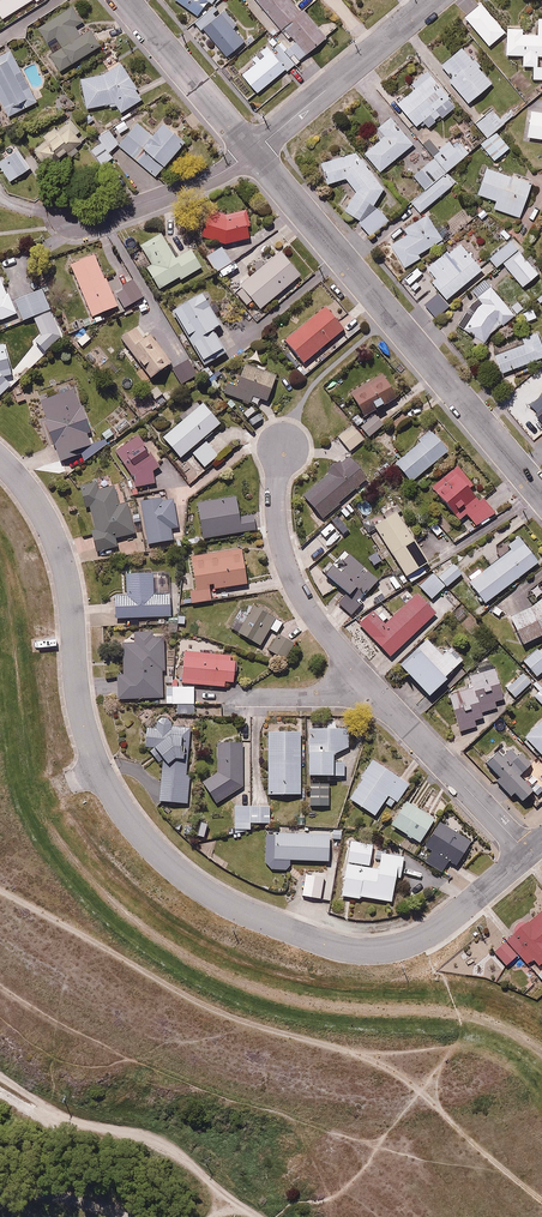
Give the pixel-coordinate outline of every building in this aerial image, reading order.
[(32,0),(0,0),(0,12),(4,18),(32,0)] [(297,0),(260,0),(297,41),(290,47),(301,59),(337,27),(325,15),(317,22),(297,0)] [(480,1),(463,16),(488,45),(506,30),(480,1)] [(62,70),(103,44),(93,27),(84,33),(77,21),(84,17),(75,3),(40,25),(52,45),(61,39),(64,44),(51,52),(62,70)] [(219,3),(197,21),(228,56),(252,35),(227,5),(223,8),(219,3)] [(538,17),(539,33),(524,34),(524,25),(506,26),(507,55),(522,54),(523,66),(533,66),(534,80),(541,79),(541,17),(538,17)] [(493,82),(461,46),(438,66),(469,102),(493,82)] [(259,94),(299,61),(288,47),(279,55),(271,47),(241,72),(259,94)] [(0,54),(0,95),(10,116),(39,102),(14,48),(0,54)] [(124,61),(101,74),(83,77),(87,108),(118,103),(121,110),(145,96),(124,61)] [(456,103),(428,69),(411,84),(415,89),(399,103),(416,124),(430,113),(436,120),(456,103)] [(540,142),(541,143),(541,109),(528,107),(523,140),(533,141),(533,138),(541,139),(540,142)] [(504,122),(493,108),(475,123),(486,136),(504,122)] [(414,141),(391,116),(377,128),(384,135),(364,153),(381,172),(414,141)] [(132,127),(124,117),(115,124),(123,134),(132,127)] [(158,176),(188,139),(165,120),(155,132),(140,120),(120,144),(158,176)] [(68,137),(54,123),(44,134),(49,139),(41,148),(49,156),(68,137)] [(121,142),(111,127),(98,136),(102,141),(92,149),(103,164),(114,157),(110,150),(121,142)] [(498,130),(480,143),(495,162),(512,148),(498,130)] [(467,154),(453,136),(432,153),(435,157),(446,171),(467,154)] [(20,146),(0,159),(0,165),(11,181),(33,166),(20,146)] [(385,185),(355,149),(320,160),(327,182),(344,176),(356,191),(342,203),(370,236),(390,219),(376,201),(385,185)] [(446,171),(435,157),(413,173),(425,188),(446,171)] [(486,166),(477,193),(496,199),(493,208),(521,217),(533,182),(486,166)] [(456,184),(446,171),(425,188),(410,199),(420,212),(456,184)] [(225,244),(251,237),(245,210),(226,214),(211,208),(201,234),(225,244)] [(419,252),(444,236),(428,211),(403,227),(408,234),(391,245),(405,267),(422,256),(419,252)] [(162,232),(142,244),(154,264),(148,268),(162,291),(204,266),(193,247),(176,256),(162,232)] [(503,261),(523,285),(540,271),(511,237),(489,256),(497,266),(503,261)] [(446,298),(483,266),(459,238),(426,265),(435,276),(431,280),(446,298)] [(222,245),(207,255),(217,272),(233,263),(222,245)] [(304,274),(282,248),(234,291),(246,305),(253,299),(262,310),(304,274)] [(99,252),(72,263),(94,318),(120,307),(99,252)] [(18,314),(0,269),(0,321),(18,314)] [(146,296),(132,274),(119,282),(124,290),(117,295),(126,309),(146,296)] [(510,304),(491,282),(476,295),(484,305),(466,321),(484,341),(525,306),(518,298),(510,304)] [(45,286),(15,299),(25,322),(55,310),(45,286)] [(204,290),(174,309),(206,361),(227,348),(215,329),(225,323),(204,290)] [(348,330),(327,304),(284,338),(305,364),(348,330)] [(138,326),(122,337),(152,379),(174,363),(151,329),(144,334),(138,326)] [(83,348),(94,338),(85,328),(74,338),(83,348)] [(538,329),(521,335),(524,342),(494,353),(501,371),(541,356),(541,339),(538,329)] [(12,381),(5,376),(13,373),(5,342),(0,344),(0,396),(12,381)] [(211,364),(201,371),(214,389),(224,382),(211,364)] [(280,376),(244,364),(239,378),(231,375),(225,392),(252,402),(255,395),(271,401),(280,376)] [(396,394),(381,371),(349,391),(363,414),(396,394)] [(50,417),(44,420),(64,463),(94,450),(88,435),(94,432),(74,387),(42,401),(50,417)] [(530,406),(541,420),(541,396),(530,406)] [(224,422),(205,400),(163,437),(182,459),(192,450),(207,468),(223,454),(208,436),(224,422)] [(385,425),(375,412),(359,425),(369,437),(385,425)] [(366,439),(355,425),(339,438),(351,452),(366,439)] [(411,483),(450,451),(432,428),(393,461),(411,483)] [(142,432),(115,450),(135,480),(137,487),(156,482),(153,469),(168,459),(154,438),(149,442),(142,432)] [(372,479),(352,454),(303,494),(324,519),(372,479)] [(496,514),(457,464),(430,486),(455,517),(465,509),(479,528),(496,514)] [(85,506),(91,505),(96,527),(91,528),(95,550),(120,545),(118,537),(138,532),(132,503),(120,505),(116,484),(82,491),(85,506)] [(162,497),(139,500),(146,545),(174,541),(172,529),(180,527),(175,499),(163,500),(162,497)] [(204,539),(256,532),(253,512),(241,513),(239,499),(199,505),(204,539)] [(397,510),(373,525),(405,576),(428,561),(397,510)] [(486,604),(538,562),(518,538),(466,579),(486,604)] [(242,546),(192,553),(197,588),(188,589),(190,603),(214,600),(212,588),(247,583),(242,546)] [(381,578),(349,551),(336,567),(332,564),(324,573),(345,592),(335,604),(349,616),(381,578)] [(434,572),(447,587),(462,574),(449,559),(434,572)] [(118,619),(174,617),(173,591),(157,592),(156,571),(129,572),(129,594),(117,594),(118,619)] [(447,587),(434,572),(420,584),(432,599),(447,587)] [(388,659),(436,613),(415,592),(390,616),(379,604),(356,626),(388,659)] [(505,616),(522,644),(541,632),(541,594),(505,616)] [(286,620),(261,601),(238,631),(259,647),(272,630),(276,633),(286,620)] [(166,686),(165,637),(153,637),(153,629),(136,629),(136,641),(124,642),(124,669),(118,669),(119,700),(166,699),(166,703),(195,702),(195,685),(166,686)] [(297,641),(280,631),(269,649),(286,660),(297,641)] [(186,648),(183,682),(227,686),(227,681),(235,682),(238,655),(215,653),(216,638),(204,637),(203,649),(186,648)] [(426,640),(399,664),(429,696),(466,662),(449,643),(438,653),(426,640)] [(521,658),(536,676),(541,672),(541,652),(536,646),(521,658)] [(496,668),(469,673),(472,685),(447,691),(454,723),(459,722),(461,730),(478,726),(477,719),(484,718),(482,712),(496,709),(495,701),(502,699),(496,668)] [(515,696),(532,680),(522,670),(505,686),(515,696)] [(532,692),(541,702),(541,682),(532,692)] [(189,804),(192,725),(175,725),(175,717),(158,716),(158,724),(146,724),(146,746),(150,746),(164,767),(163,803),(189,804)] [(522,735),(541,757),(541,717),(522,735)] [(337,761),(336,748),(352,747),(351,725),(309,726),(310,774),(346,773),(346,760),(337,761)] [(302,731),(270,730),(270,795),(302,795),(302,731)] [(244,786),(244,741),(219,741),(219,771),(204,782),(219,804),(244,786)] [(496,749),(484,760),(498,775),(494,779),(510,796),(514,792),(523,802),(534,792),(519,776),(533,763),(515,744),(502,755),(496,749)] [(413,781),(373,757),(347,799),(378,817),(386,803),(396,809),(413,781)] [(330,783),(311,783),(311,805),(331,805),(330,783)] [(438,819),(407,799),(390,823),(421,844),(438,819)] [(254,821),(253,803),(236,803),(236,822),(254,821)] [(253,803),(254,821),(271,821),(270,803),(253,803)] [(472,840),(441,820),(425,845),(434,851),(426,863),(443,874),(451,861),(457,865),(472,840)] [(331,832),(266,832),(267,861),(272,868),(281,871),(289,868),(292,864),(294,859),(332,859),(332,838),(345,839),(345,828),(331,828),(331,832)] [(377,842),(350,838),(342,896),(362,898),(362,895),(394,899),(397,878),(403,879),(406,854),(376,850),(377,842)] [(326,877),(307,874),(304,895),(322,898),(326,877)] [(507,938),(509,942),(496,952),(506,966),(521,954),(541,981),(541,907),(507,938)]
